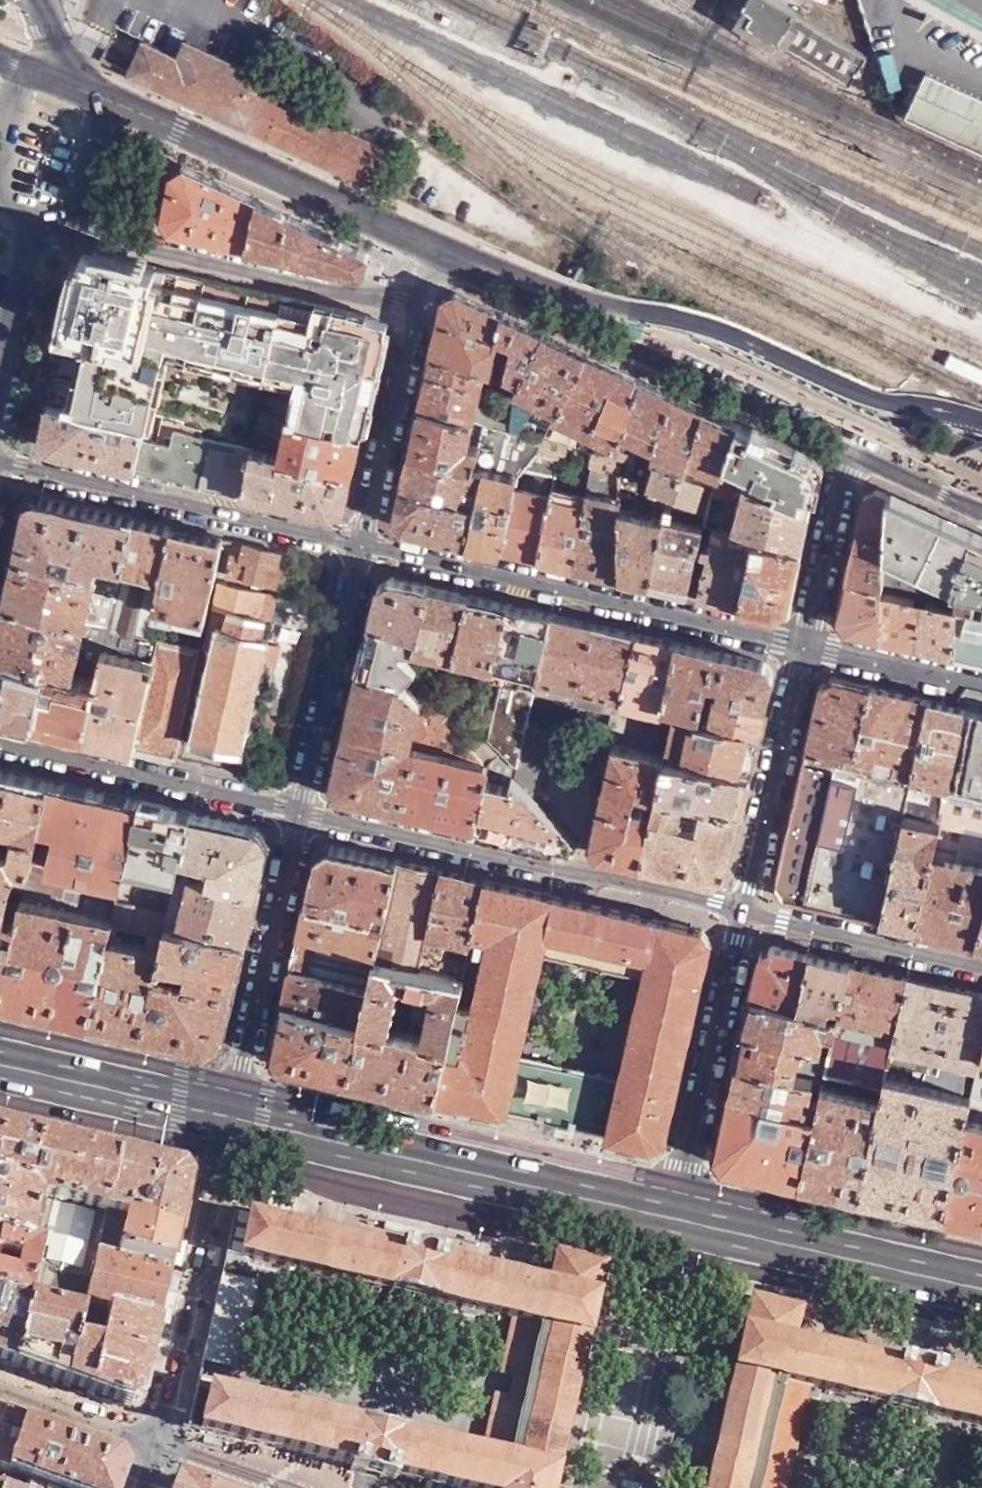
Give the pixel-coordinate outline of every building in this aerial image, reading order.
[(776,0),(750,0),(745,7),(756,14),(750,24),(850,85),(867,59),(796,15),(797,12),(776,0)] [(144,41),(129,73),(250,128),(282,143),(282,142),(376,186),(393,149),(263,89),(268,79),(185,41),(176,56),(144,41)] [(927,71),(906,114),(981,149),(981,97),(927,71)] [(251,250),(261,203),(188,170),(172,177),(166,217),(172,232),(251,250)] [(370,253),(261,203),(251,250),(364,276),(367,273),(371,256),(370,253)] [(294,421),(362,436),(385,334),(378,321),(98,253),(81,263),(60,257),(47,312),(69,318),(48,405),(146,427),(136,469),(244,495),(260,431),(260,430),(264,414),(276,416),(294,421)] [(498,345),(506,317),(458,293),(444,302),(432,359),(489,374),(491,375),(498,345)] [(548,336),(506,317),(498,345),(515,352),(510,378),(524,384),(548,336)] [(589,356),(548,336),(524,384),(521,392),(563,414),(589,356)] [(643,381),(589,356),(563,414),(560,420),(609,443),(602,458),(609,460),(643,381)] [(489,374),(432,359),(421,408),(476,424),(489,374)] [(675,395),(643,381),(609,460),(622,463),(635,466),(641,453),(654,458),(675,395)] [(705,410),(675,395),(654,458),(660,461),(682,471),(685,462),(705,410)] [(146,427),(48,405),(42,436),(48,448),(136,469),(146,427)] [(476,424),(421,408),(411,454),(455,464),(457,455),(478,460),(481,448),(471,445),(476,424)] [(739,426),(705,410),(685,462),(699,468),(716,476),(720,477),(721,475),(725,466),(739,426)] [(272,433),(276,416),(264,414),(260,430),(272,433)] [(352,483),(362,436),(294,421),(285,455),(282,467),(352,483)] [(813,460),(739,426),(725,466),(777,488),(774,497),(811,512),(819,474),(813,460)] [(510,433),(494,429),(486,427),(481,448),(478,460),(487,463),(476,507),(466,544),(502,554),(517,490),(523,473),(533,456),(544,442),(510,433)] [(346,508),(352,483),(282,467),(285,455),(277,453),(281,436),(272,433),(260,430),(260,431),(244,495),(333,515),(346,508)] [(455,464),(411,454),(402,489),(476,507),(487,463),(478,460),(457,455),(455,464)] [(562,464),(533,456),(523,473),(558,483),(562,464)] [(622,463),(609,460),(602,458),(594,456),(591,476),(607,479),(622,483),(622,463)] [(682,471),(660,461),(643,502),(652,504),(657,491),(698,508),(696,515),(706,517),(711,495),(714,485),(682,471)] [(802,550),(811,512),(774,497),(721,475),(720,477),(716,476),(714,485),(711,495),(732,499),(735,486),(744,490),(734,534),(754,538),(802,550)] [(607,479),(591,476),(586,499),(574,570),(623,581),(622,509),(622,496),(603,492),(607,479)] [(476,507),(402,489),(396,516),(404,531),(466,544),(476,507)] [(517,490),(502,554),(540,562),(554,499),(517,490)] [(886,537),(888,494),(880,491),(864,498),(857,532),(886,537)] [(554,499),(540,562),(574,570),(586,499),(556,492),(554,499)] [(888,494),(886,537),(883,584),(883,589),(918,598),(923,599),(929,601),(966,609),(971,586),(981,589),(981,539),(888,494)] [(125,567),(136,522),(41,499),(26,506),(14,557),(98,575),(101,562),(125,567)] [(666,519),(650,588),(689,596),(700,548),(703,529),(670,521),(673,509),(668,508),(666,519)] [(656,517),(622,509),(623,581),(650,588),(666,519),(656,517)] [(172,530),(136,522),(125,567),(163,576),(172,530)] [(224,541),(172,530),(163,576),(156,613),(207,624),(224,541)] [(689,596),(739,608),(754,538),(734,534),(716,530),(711,551),(700,548),(689,596)] [(883,584),(886,537),(857,532),(847,576),(883,584)] [(789,607),(802,550),(754,538),(739,608),(774,614),(789,607)] [(291,556),(235,543),(228,576),(284,589),(291,556)] [(98,575),(14,557),(3,606),(88,623),(98,575)] [(883,589),(883,584),(847,576),(837,618),(846,631),(880,639),(883,589)] [(379,587),(370,626),(420,637),(432,588),(393,578),(379,587)] [(267,592),(222,582),(207,651),(213,653),(195,741),(246,752),(271,638),(264,636),(269,617),(262,615),(267,592)] [(971,586),(966,609),(956,656),(981,662),(981,589),(971,586)] [(455,663),(471,597),(432,588),(420,637),(415,658),(395,654),(419,676),(423,654),(455,663)] [(918,598),(883,589),(880,639),(918,648),(922,610),(917,610),(918,598)] [(494,677),(509,606),(471,597),(455,663),(455,666),(494,677)] [(918,648),(956,656),(966,609),(929,601),(928,611),(922,610),(918,648)] [(3,606),(0,621),(0,662),(47,672),(75,679),(88,623),(3,606)] [(536,686),(552,616),(509,606),(494,677),(504,679),(489,744),(502,754),(516,770),(517,769),(527,725),(536,686)] [(576,698),(593,625),(552,616),(536,686),(553,690),(552,696),(575,702),(576,698)] [(620,705),(636,635),(593,625),(576,698),(619,708),(620,705)] [(401,683),(429,709),(431,711),(448,727),(457,722),(445,710),(445,705),(446,701),(419,676),(395,654),(415,658),(420,637),(370,626),(359,673),(401,683)] [(201,650),(111,629),(100,684),(87,740),(179,761),(201,650)] [(661,706),(675,643),(636,635),(620,705),(660,714),(661,706)] [(710,680),(716,654),(675,643),(661,706),(701,716),(707,692),(710,680)] [(718,694),(766,705),(773,676),(764,663),(716,654),(710,680),(721,683),(718,694)] [(0,662),(0,720),(35,728),(47,672),(0,662)] [(87,740),(100,684),(75,679),(47,672),(35,728),(87,740)] [(346,735),(419,752),(429,709),(401,683),(359,673),(346,735)] [(854,769),(872,688),(834,679),(821,688),(804,758),(854,769)] [(931,701),(872,688),(854,769),(914,782),(931,701)] [(759,739),(766,705),(718,694),(707,692),(701,716),(699,725),(759,739)] [(968,709),(931,701),(914,782),(907,815),(942,822),(951,783),(968,709)] [(478,741),(479,736),(483,721),(445,705),(445,710),(457,722),(478,741)] [(405,812),(481,829),(492,780),(495,769),(491,765),(502,754),(489,744),(479,736),(478,741),(457,722),(448,727),(431,711),(429,709),(419,752),(405,812)] [(968,709),(951,783),(981,791),(981,712),(968,709)] [(515,777),(537,801),(547,754),(558,743),(580,748),(587,721),(572,717),(568,734),(527,725),(517,769),(516,770),(515,777)] [(751,777),(759,739),(699,725),(675,720),(667,759),(751,777)] [(342,798),(405,812),(419,752),(346,735),(334,784),(342,798)] [(659,791),(667,759),(613,747),(613,753),(603,750),(596,776),(606,778),(591,843),(598,855),(643,865),(659,791)] [(914,782),(854,769),(804,758),(776,886),(783,898),(884,921),(907,815),(914,782)] [(742,809),(751,777),(667,759),(659,791),(742,809)] [(51,781),(0,769),(0,829),(39,838),(51,781)] [(481,829),(574,850),(576,842),(537,801),(515,777),(512,785),(492,780),(481,829)] [(140,802),(51,781),(39,838),(29,880),(117,903),(119,896),(140,802)] [(951,783),(942,822),(917,928),(980,942),(981,935),(981,791),(951,783)] [(728,875),(742,809),(659,791),(643,865),(705,881),(728,875)] [(193,814),(140,802),(119,896),(172,910),(180,872),(193,814)] [(235,823),(193,814),(180,872),(259,890),(269,843),(261,830),(235,823)] [(907,815),(884,921),(917,928),(942,822),(907,815)] [(39,838),(0,829),(0,884),(27,890),(29,880),(39,838)] [(386,921),(398,861),(332,845),(317,853),(307,902),(386,921)] [(443,871),(398,861),(386,921),(378,956),(420,966),(443,871)] [(489,881),(443,871),(420,966),(466,978),(489,881)] [(180,872),(172,910),(168,925),(247,944),(259,890),(180,872)] [(117,903),(29,880),(27,890),(2,1001),(91,1022),(107,954),(110,938),(115,914),(117,903)] [(702,931),(489,881),(466,978),(438,1102),(509,1118),(510,1110),(607,1133),(605,1139),(652,1151),(666,1141),(711,943),(702,931)] [(0,884),(0,1001),(2,1001),(27,890),(0,884)] [(378,956),(386,921),(307,902),(299,936),(285,1004),(364,1022),(378,956)] [(167,928),(115,914),(110,938),(149,948),(145,963),(107,954),(91,1022),(143,1034),(167,928)] [(247,944),(168,925),(167,928),(143,1034),(212,1050),(224,1041),(247,944)] [(759,956),(750,997),(836,1017),(847,963),(773,946),(759,956)] [(420,966),(378,956),(364,1022),(350,1082),(438,1102),(466,978),(420,966)] [(907,976),(847,963),(833,1031),(892,1043),(907,976)] [(974,1080),(980,1056),(981,1046),(981,994),(907,976),(892,1043),(942,1055),(939,1072),(974,1080)] [(750,997),(743,1030),(820,1046),(824,1029),(833,1031),(836,1017),(750,997)] [(364,1022),(285,1004),(273,1052),(281,1065),(350,1082),(364,1022)] [(743,1030),(735,1063),(821,1083),(823,1074),(826,1063),(816,1061),(820,1046),(743,1030)] [(735,1063),(727,1098),(815,1117),(821,1083),(735,1063)] [(815,1117),(800,1184),(885,1201),(909,1098),(823,1074),(821,1083),(815,1117)] [(885,1201),(969,1218),(981,1164),(981,1096),(912,1080),(909,1098),(885,1201)] [(815,1117),(727,1098),(715,1153),(722,1166),(800,1184),(815,1117)] [(117,1154),(0,1127),(0,1241),(37,1250),(93,1264),(95,1251),(117,1154)] [(181,1169),(117,1154),(95,1251),(171,1270),(190,1183),(181,1169)] [(981,1221),(981,1164),(969,1218),(981,1221)] [(270,1193),(272,1195),(270,1204),(269,1203),(267,1205),(267,1206),(269,1208),(270,1209),(273,1208),(297,1213),(299,1214),(301,1216),(302,1216),(304,1215),(306,1201),(307,1199),(307,1198),(306,1197),(304,1197),(302,1197),(276,1192),(275,1191),(273,1189),(271,1189),(270,1191),(270,1193)] [(249,1217),(250,1217),(250,1214),(236,1210),(221,1276),(251,1282),(255,1261),(241,1258),(249,1217)] [(216,1431),(241,1437),(356,1464),(353,1473),(399,1484),(402,1475),(460,1487),(555,1487),(605,1269),(555,1256),(548,1286),(444,1262),(445,1255),(401,1244),(399,1252),(250,1217),(249,1217),(241,1258),(255,1261),(512,1321),(540,1328),(526,1402),(512,1459),(483,1453),(226,1392),(225,1392),(214,1390),(212,1389),(203,1428),(216,1431)] [(0,1241),(0,1296),(26,1302),(32,1271),(37,1250),(0,1241)] [(84,1300),(93,1264),(37,1250),(32,1271),(59,1277),(58,1284),(71,1287),(69,1297),(84,1300)] [(171,1270),(95,1251),(93,1264),(84,1300),(82,1308),(158,1325),(171,1270)] [(221,1276),(203,1364),(230,1370),(251,1282),(221,1276)] [(251,1282),(230,1370),(238,1372),(256,1284),(251,1282)] [(0,1296),(0,1362),(13,1367),(26,1302),(0,1296)] [(784,1383),(809,1388),(981,1429),(981,1386),(944,1377),(945,1370),(900,1359),(898,1367),(794,1343),(801,1312),(746,1301),(706,1487),(760,1487),(784,1383)] [(13,1367),(65,1385),(80,1316),(26,1302),(13,1367)] [(142,1401),(158,1325),(82,1308),(80,1316),(65,1385),(128,1408),(142,1401)] [(496,1395),(483,1453),(512,1459),(526,1402),(540,1328),(512,1321),(500,1378),(516,1381),(511,1399),(496,1395)] [(203,1364),(190,1425),(203,1428),(212,1389),(214,1390),(225,1392),(230,1370),(203,1364)] [(809,1388),(784,1383),(760,1487),(787,1487),(809,1388)] [(3,1415),(0,1426),(0,1470),(7,1473),(24,1423),(3,1415)] [(24,1423),(7,1473),(47,1487),(120,1487),(125,1472),(121,1458),(24,1423)] [(176,1477),(172,1487),(206,1487),(176,1477)]
